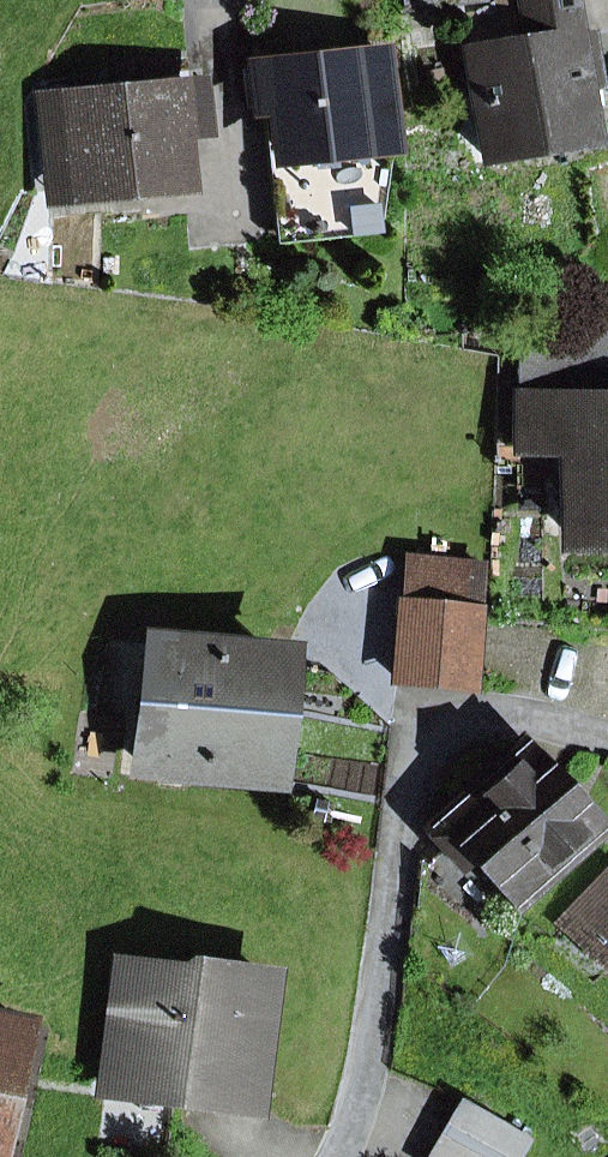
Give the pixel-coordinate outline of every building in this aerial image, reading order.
[(409,8),(473,0),(408,0),(409,8)] [(530,41),(524,0),(495,0),(497,13),(465,17),(470,50),(530,41)] [(487,157),(593,140),(571,0),(524,0),(530,41),(470,50),(487,157)] [(390,138),(381,55),(255,68),(259,105),(276,103),(289,239),(376,231),(390,138)] [(206,127),(202,86),(41,101),(49,191),(184,179),(179,130),(206,127)] [(520,391),(607,392),(607,313),(520,326),(520,391)] [(572,537),(607,537),(607,392),(520,391),(519,446),(556,447),(555,475),(573,475),(572,537)] [(555,475),(556,447),(519,446),(519,486),(555,487),(555,475)] [(409,561),(406,600),(477,606),(481,567),(409,561)] [(406,604),(398,682),(471,689),(478,611),(406,604)] [(139,758),(266,773),(280,660),(152,645),(139,758)] [(599,831),(520,745),(426,831),(444,851),(456,840),(517,906),(599,831)] [(559,927),(603,967),(607,961),(607,875),(559,927)] [(181,974),(121,967),(106,1086),(174,1095),(174,1089),(253,1098),(255,1099),(270,980),(219,974),(212,964),(191,961),(181,974)] [(27,1027),(0,1021),(0,1148),(27,1027)] [(172,1106),(250,1116),(253,1098),(174,1089),(174,1095),(172,1106)] [(528,1140),(468,1105),(437,1156),(518,1156),(528,1140)]
